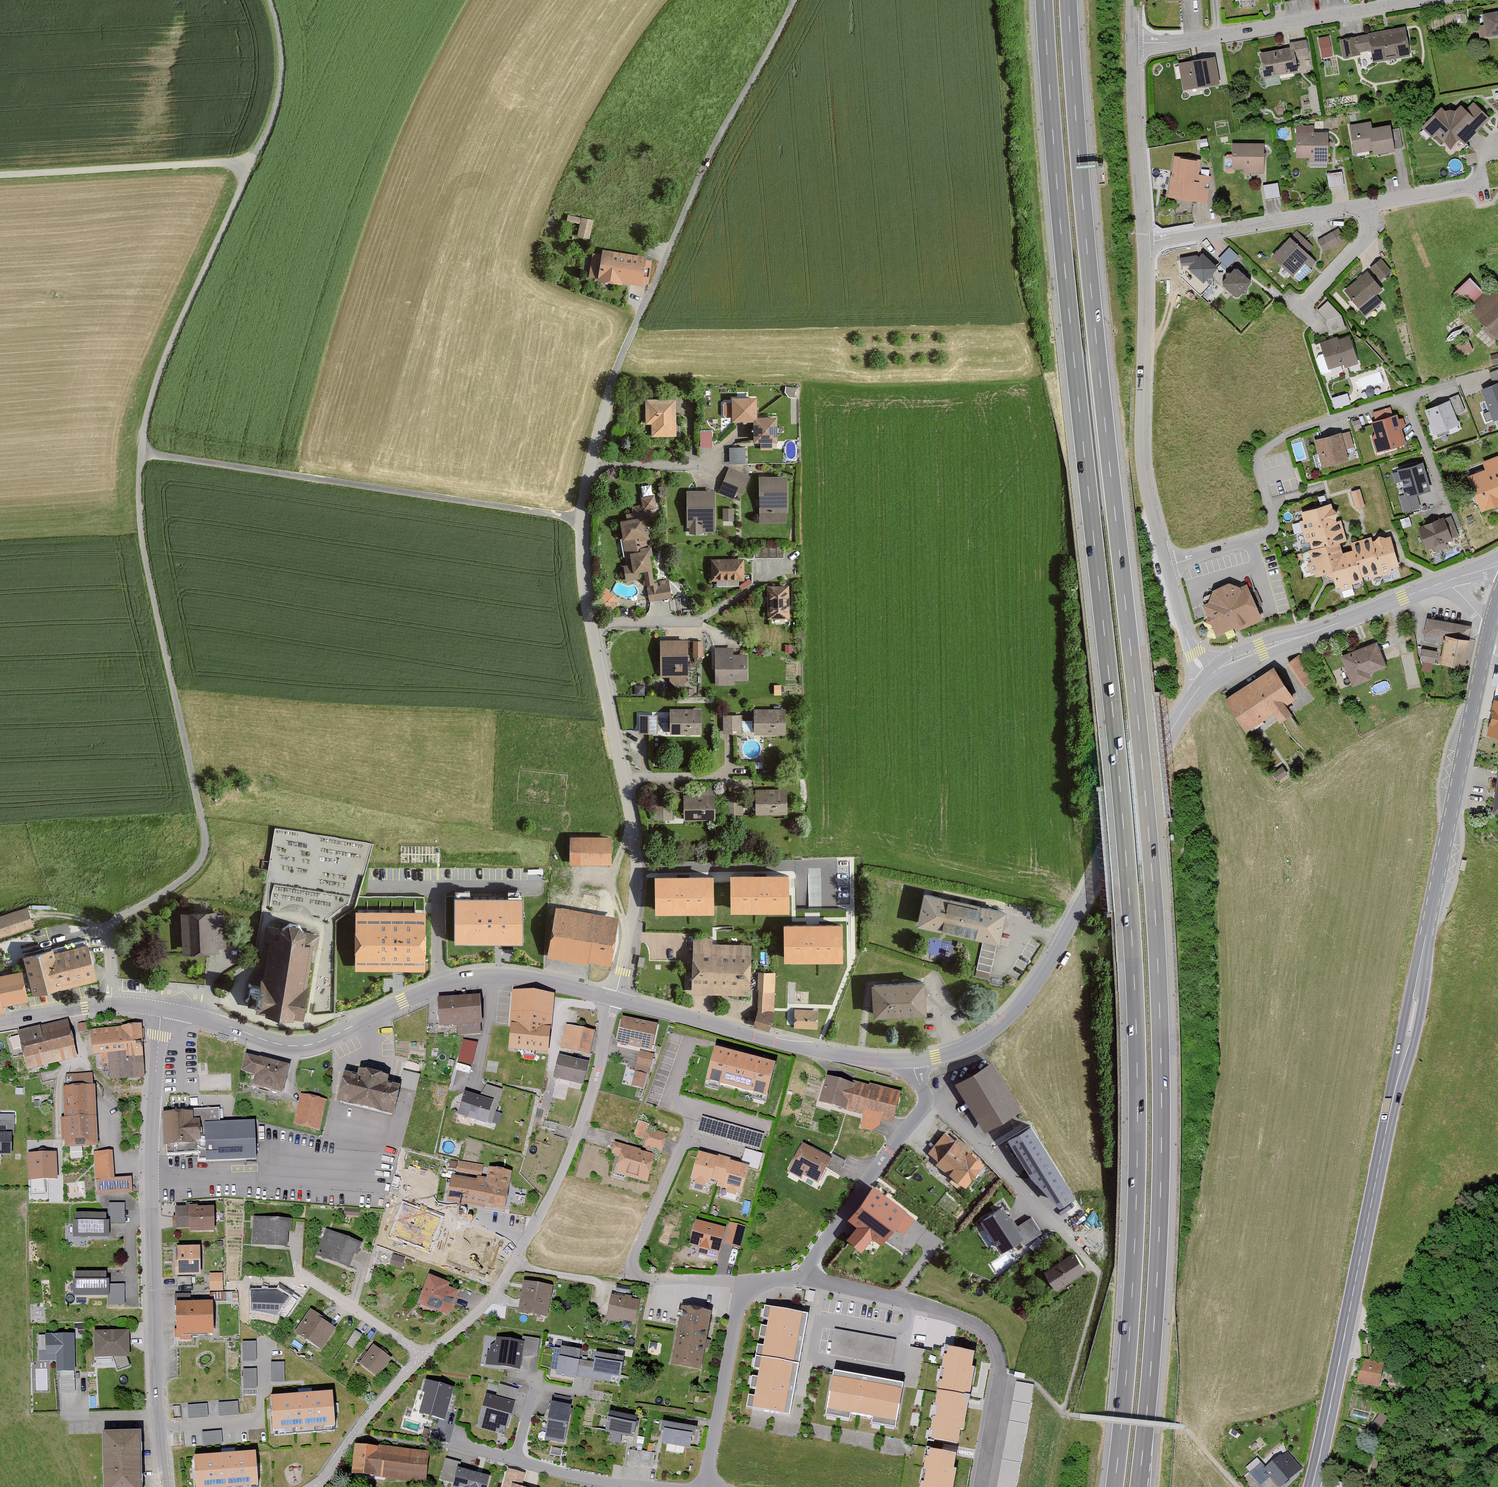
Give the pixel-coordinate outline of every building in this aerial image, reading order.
[(1480,17),(1481,25),(1475,26),(1478,40),(1497,36),(1497,14),(1480,17)] [(1407,56),(1402,28),(1337,41),(1341,60),(1358,56),(1357,54),(1368,52),(1370,63),(1407,56)] [(1332,34),(1320,35),(1322,56),(1334,55),(1332,34)] [(1295,58),(1296,66),(1299,68),(1308,67),(1304,41),(1287,44),(1288,48),(1257,53),(1261,78),(1263,77),(1265,85),(1278,83),(1277,76),(1295,73),(1293,59),(1295,58)] [(1217,84),(1212,58),(1176,65),(1180,91),(1217,84)] [(1458,105),(1452,112),(1447,109),(1443,112),(1438,107),(1419,128),(1429,138),(1432,135),(1447,149),(1456,139),(1462,144),(1482,123),(1480,121),(1485,117),(1470,103),(1464,111),(1458,105)] [(1401,150),(1398,130),(1389,131),(1388,126),(1370,129),(1369,123),(1348,127),(1352,154),(1370,151),(1371,157),(1393,153),(1392,151),(1401,150)] [(1326,164),(1326,135),(1313,134),(1313,128),(1294,128),(1294,159),(1307,160),(1307,163),(1326,164)] [(1229,170),(1243,170),(1243,174),(1261,174),(1261,145),(1230,145),(1229,170)] [(1199,176),(1197,175),(1199,162),(1172,158),(1167,198),(1200,202),(1203,183),(1209,184),(1210,179),(1206,178),(1207,172),(1200,171),(1199,176)] [(1342,188),(1340,173),(1325,175),(1327,190),(1342,188)] [(1277,199),(1275,184),(1261,186),(1263,201),(1277,199)] [(575,238),(587,241),(591,222),(566,217),(565,224),(578,227),(575,238)] [(1336,245),(1329,232),(1315,240),(1322,253),(1336,245)] [(1311,248),(1295,233),(1289,240),(1287,238),(1269,258),(1298,284),(1310,271),(1308,269),(1314,262),(1305,254),(1311,248)] [(1228,264),(1238,253),(1230,245),(1220,256),(1228,264)] [(646,285),(649,263),(642,262),(643,259),(600,252),(599,256),(590,255),(586,278),(595,280),(595,283),(619,287),(620,284),(639,287),(640,284),(646,285)] [(1200,282),(1212,268),(1199,256),(1187,269),(1200,282)] [(1388,273),(1378,260),(1367,269),(1378,281),(1388,273)] [(1248,283),(1232,269),(1219,283),(1234,298),(1248,283)] [(1380,292),(1365,273),(1341,292),(1356,311),(1380,292)] [(1481,293),(1467,279),(1451,294),(1465,309),(1481,293)] [(1469,312),(1497,343),(1497,284),(1469,312)] [(1343,330),(1340,317),(1324,322),(1328,335),(1343,330)] [(1341,365),(1343,369),(1355,365),(1346,338),(1337,341),(1336,337),(1316,344),(1325,370),(1341,365)] [(1470,351),(1465,340),(1450,348),(1455,358),(1470,351)] [(1496,354),(1488,356),(1490,363),(1497,361),(1497,359),(1496,354)] [(1488,374),(1490,381),(1497,378),(1497,370),(1488,374)] [(1479,390),(1490,420),(1497,417),(1497,383),(1479,390)] [(796,388),(786,387),(785,393),(789,397),(795,398),(796,388)] [(1336,406),(1352,401),(1348,390),(1332,395),(1336,406)] [(1462,411),(1456,396),(1448,399),(1454,414),(1462,411)] [(755,399),(730,399),(729,404),(722,404),(722,418),(730,418),(730,422),(751,423),(751,443),(759,443),(759,450),(771,450),(771,443),(775,443),(775,419),(755,419),(755,399)] [(676,437),(676,400),(645,400),(645,425),(652,425),(652,437),(676,437)] [(1457,427),(1445,401),(1421,412),(1432,438),(1457,427)] [(1369,423),(1372,434),(1369,439),(1373,454),(1403,445),(1398,430),(1403,428),(1400,419),(1395,421),(1393,415),(1390,416),(1388,409),(1370,414),(1373,422),(1369,423)] [(712,447),(712,431),(700,431),(701,447),(712,447)] [(1351,448),(1347,434),(1340,436),(1339,433),(1311,441),(1319,468),(1346,461),(1343,450),(1351,448)] [(746,463),(745,447),(729,448),(731,465),(746,463)] [(1481,463),(1484,472),(1467,478),(1479,512),(1497,506),(1497,457),(1481,463)] [(1430,490),(1422,464),(1399,471),(1407,497),(1430,490)] [(741,496),(749,477),(729,469),(718,493),(732,499),(735,493),(741,496)] [(787,477),(759,478),(760,522),(785,522),(785,513),(787,513),(787,477)] [(1360,489),(1352,492),(1356,508),(1364,506),(1360,489)] [(714,534),(714,492),(687,492),(687,529),(691,529),(691,534),(714,534)] [(650,525),(646,504),(629,507),(630,514),(623,515),(624,521),(616,522),(623,561),(627,560),(628,566),(621,567),(623,582),(637,580),(636,574),(642,573),(647,602),(670,598),(667,581),(657,582),(657,585),(651,585),(647,557),(649,557),(645,532),(642,532),(641,526),(650,525)] [(1350,550),(1341,553),(1338,543),(1344,541),(1338,521),(1334,522),(1332,518),(1335,512),(1330,509),(1328,504),(1299,513),(1301,521),(1297,522),(1303,543),(1306,542),(1309,550),(1306,551),(1310,563),(1305,564),(1308,574),(1312,573),(1314,578),(1324,574),(1328,573),(1330,579),(1333,590),(1338,588),(1339,593),(1352,589),(1350,585),(1360,582),(1359,578),(1369,575),(1370,580),(1390,573),(1389,569),(1397,567),(1387,536),(1382,538),(1376,535),(1372,541),(1369,542),(1368,537),(1348,543),(1350,550)] [(733,521),(733,510),(723,510),(723,521),(733,521)] [(1457,537),(1448,518),(1442,520),(1440,518),(1415,529),(1425,551),(1431,548),(1434,554),(1448,548),(1445,542),(1457,537)] [(754,546),(754,559),(785,559),(785,546),(754,546)] [(744,581),(743,560),(711,560),(711,582),(744,581)] [(1243,586),(1237,588),(1226,585),(1209,592),(1205,603),(1199,605),(1212,636),(1234,627),(1235,631),(1258,621),(1243,586)] [(790,619),(790,587),(769,587),(769,620),(790,619)] [(1461,669),(1469,627),(1425,619),(1422,636),(1442,639),(1437,665),(1461,669)] [(685,677),(684,640),(657,641),(658,678),(685,677)] [(700,642),(691,643),(691,658),(700,658),(700,642)] [(1384,668),(1374,643),(1338,657),(1350,687),(1369,680),(1367,675),(1384,668)] [(730,655),(730,648),(712,649),(713,686),(732,686),(732,682),(745,682),(745,655),(730,655)] [(1432,664),(1434,653),(1420,650),(1418,661),(1432,664)] [(1313,682),(1296,657),(1284,664),(1301,690),(1313,682)] [(1291,701),(1270,669),(1221,700),(1242,733),(1270,715),(1276,724),(1288,716),(1282,707),(1291,701)] [(1494,671),(1491,685),(1496,686),(1487,735),(1497,737),(1497,672),(1494,671)] [(642,695),(642,686),(632,687),(633,696),(642,695)] [(702,710),(671,710),(671,735),(702,735),(702,710)] [(786,710),(755,711),(755,736),(786,736),(786,710)] [(754,713),(744,713),(744,728),(754,728),(754,713)] [(658,715),(640,716),(640,735),(658,734),(658,715)] [(742,716),(724,716),(724,735),(742,735),(742,716)] [(712,821),(712,790),(692,790),(692,796),(681,796),(681,822),(712,821)] [(784,790),(753,790),(753,815),(784,815),(784,790)] [(740,796),(722,797),(723,816),(741,815),(740,796)] [(671,820),(670,801),(652,801),(652,821),(671,820)] [(571,865),(611,865),(612,838),(571,837),(571,865)] [(713,878),(657,878),(657,914),(713,914),(713,878)] [(789,914),(788,879),(732,879),(732,913),(789,914)] [(996,945),(998,945),(1005,915),(923,897),(917,928),(983,942),(996,945)] [(606,966),(614,916),(567,909),(569,902),(554,900),(545,959),(583,965),(584,962),(606,966)] [(523,901),(455,901),(455,946),(523,946),(523,901)] [(31,927),(23,907),(0,916),(0,939),(31,927)] [(218,911),(180,914),(183,957),(221,955),(220,949),(227,949),(225,916),(218,916),(218,911)] [(353,972),(425,973),(426,914),(354,913),(353,972)] [(290,924),(283,930),(268,928),(265,943),(269,944),(262,987),(252,986),(249,1005),(256,1006),(255,1013),(272,1015),(271,1020),(290,1023),(290,1018),(302,1020),(308,988),(306,987),(312,950),(315,950),(318,936),(303,934),(297,925),(290,924)] [(841,927),(785,928),(786,963),(842,962),(841,927)] [(745,995),(746,944),(710,943),(710,938),(691,938),(689,994),(745,995)] [(98,983),(87,941),(24,957),(33,995),(60,989),(61,992),(98,983)] [(990,973),(996,945),(983,942),(976,970),(990,973)] [(756,991),(755,1009),(772,1010),(773,973),(755,972),(755,991),(756,991)] [(22,974),(0,978),(0,1015),(4,1014),(3,1008),(28,1003),(22,974)] [(926,1014),(923,981),(871,986),(874,1018),(926,1014)] [(553,995),(513,991),(507,1049),(548,1053),(553,995)] [(481,1033),(479,997),(435,1000),(437,1027),(455,1026),(456,1035),(481,1033)] [(774,1014),(758,1010),(755,1022),(770,1027),(774,1014)] [(818,1013),(795,1012),(794,1029),(817,1029),(818,1013)] [(652,1025),(619,1018),(614,1044),(647,1051),(652,1025)] [(78,1058),(69,1019),(19,1031),(28,1069),(78,1058)] [(85,1032),(83,1024),(76,1026),(78,1033),(85,1032)] [(144,1040),(141,1024),(91,1027),(94,1053),(108,1051),(111,1076),(144,1072),(140,1040),(144,1040)] [(591,1033),(563,1028),(559,1049),(586,1054),(591,1033)] [(477,1041),(463,1039),(459,1061),(473,1063),(477,1041)] [(774,1063),(717,1048),(708,1083),(765,1098),(774,1063)] [(290,1064),(244,1052),(240,1069),(255,1073),(252,1084),(282,1092),(290,1064)] [(650,1056),(638,1053),(633,1071),(645,1075),(650,1056)] [(584,1064),(555,1057),(550,1078),(579,1085),(584,1064)] [(1022,1106),(992,1059),(956,1082),(986,1128),(1022,1106)] [(422,1064),(406,1060),(400,1085),(415,1089),(422,1064)] [(358,1074),(343,1071),(336,1101),(392,1114),(399,1086),(387,1083),(389,1075),(373,1072),(359,1068),(358,1074)] [(68,1085),(64,1085),(66,1116),(61,1117),(63,1145),(98,1144),(94,1071),(67,1072),(68,1085)] [(643,1076),(633,1074),(629,1087),(640,1089),(643,1076)] [(858,1130),(870,1133),(877,1128),(878,1123),(890,1126),(899,1094),(867,1085),(866,1088),(850,1083),(849,1086),(822,1078),(815,1104),(862,1117),(858,1130)] [(501,1090),(487,1085),(478,1098),(463,1093),(456,1115),(490,1126),(501,1090)] [(326,1100),(299,1095),(293,1123),(320,1129),(326,1100)] [(190,1111),(163,1112),(164,1144),(198,1143),(198,1160),(255,1158),(254,1120),(220,1121),(220,1107),(190,1108),(190,1111)] [(1075,1190),(1031,1116),(1007,1130),(1034,1174),(1059,1199),(1075,1190)] [(761,1135),(700,1118),(695,1135),(756,1152),(761,1135)] [(0,1120),(0,1155),(11,1154),(10,1136),(15,1136),(14,1120),(0,1120)] [(641,1141),(646,1126),(636,1123),(631,1138),(641,1141)] [(664,1136),(647,1130),(641,1148),(658,1154),(664,1136)] [(969,1144),(957,1136),(955,1139),(944,1131),(928,1151),(938,1158),(935,1162),(965,1185),(983,1161),(966,1148),(969,1144)] [(643,1183),(651,1156),(611,1145),(608,1156),(616,1158),(612,1174),(643,1183)] [(837,1176),(843,1162),(830,1156),(828,1160),(799,1145),(785,1173),(798,1180),(800,1176),(815,1184),(823,1169),(837,1176)] [(132,1176),(116,1177),(114,1150),(96,1151),(99,1193),(133,1190),(132,1176)] [(57,1179),(56,1152),(27,1154),(28,1181),(57,1179)] [(738,1165),(739,1162),(704,1152),(703,1155),(695,1152),(687,1181),(692,1183),(691,1186),(700,1188),(701,1185),(706,1186),(707,1181),(720,1184),(718,1190),(723,1191),(722,1194),(732,1197),(733,1194),(737,1196),(745,1168),(738,1165)] [(454,1173),(479,1178),(481,1167),(457,1162),(454,1173)] [(508,1173),(485,1169),(483,1180),(460,1177),(459,1181),(450,1180),(446,1201),(455,1202),(454,1206),(501,1214),(508,1173)] [(908,1213),(873,1187),(848,1221),(856,1228),(846,1241),(862,1253),(872,1239),(881,1246),(895,1227),(904,1234),(914,1220),(907,1214),(908,1213)] [(126,1222),(126,1202),(111,1202),(112,1223),(126,1222)] [(1022,1235),(1004,1203),(981,1216),(1000,1248),(1022,1235)] [(441,1218),(404,1204),(391,1236),(429,1251),(441,1218)] [(210,1234),(209,1209),(194,1209),(194,1208),(172,1208),(172,1230),(185,1230),(185,1234),(210,1234)] [(73,1237),(108,1236),(108,1221),(104,1221),(104,1213),(75,1213),(75,1220),(73,1220),(73,1237)] [(284,1234),(288,1232),(289,1222),(251,1219),(249,1246),(283,1248),(284,1234)] [(713,1259),(720,1229),(692,1223),(686,1246),(697,1249),(695,1255),(713,1259)] [(743,1227),(728,1223),(722,1244),(737,1248),(743,1227)] [(500,1242),(458,1227),(447,1259),(489,1274),(500,1242)] [(350,1257),(354,1255),(359,1245),(325,1231),(314,1257),(345,1269),(350,1257)] [(200,1274),(199,1244),(178,1245),(178,1263),(175,1263),(176,1275),(200,1274)] [(1082,1271),(1070,1253),(1042,1273),(1054,1291),(1082,1271)] [(403,1260),(389,1257),(387,1266),(400,1269),(403,1260)] [(72,1295),(107,1295),(107,1280),(104,1280),(104,1272),(75,1272),(75,1279),(72,1279),(72,1295)] [(458,1290),(448,1286),(450,1282),(427,1274),(416,1305),(448,1317),(458,1290)] [(221,1275),(207,1275),(207,1293),(221,1292),(221,1275)] [(548,1315),(554,1285),(525,1279),(520,1310),(548,1315)] [(125,1305),(124,1284),(110,1285),(110,1305),(125,1305)] [(277,1289),(252,1290),(252,1307),(277,1315),(289,1297),(277,1289)] [(639,1300),(612,1294),(607,1318),(619,1321),(620,1318),(634,1321),(639,1300)] [(214,1333),(213,1302),(177,1303),(178,1334),(214,1333)] [(771,1304),(752,1409),(787,1416),(807,1310),(771,1304)] [(711,1311),(681,1306),(671,1363),(700,1369),(711,1311)] [(325,1319),(310,1309),(294,1332),(321,1350),(335,1330),(323,1322),(325,1319)] [(895,1340),(833,1328),(829,1349),(891,1360),(895,1340)] [(129,1329),(95,1330),(96,1356),(130,1355),(129,1329)] [(353,1348),(362,1334),(355,1330),(346,1343),(353,1348)] [(58,1370),(76,1369),(75,1333),(45,1334),(45,1354),(57,1353),(58,1370)] [(519,1369),(523,1340),(489,1335),(485,1364),(519,1369)] [(977,1346),(941,1339),(923,1438),(959,1444),(977,1346)] [(256,1340),(243,1340),(243,1360),(257,1360),(256,1340)] [(391,1357),(373,1344),(359,1362),(378,1376),(391,1357)] [(618,1378),(622,1358),(594,1353),(592,1363),(578,1360),(579,1351),(560,1348),(555,1377),(574,1380),(575,1376),(610,1382),(611,1377),(618,1378)] [(1378,1365),(1357,1360),(1352,1384),(1372,1389),(1378,1365)] [(285,1361),(270,1361),(271,1382),(285,1382),(285,1361)] [(257,1368),(243,1368),(243,1388),(257,1388),(257,1368)] [(905,1381),(834,1368),(825,1415),(897,1428),(905,1381)] [(418,1411),(445,1418),(454,1386),(426,1379),(418,1411)] [(518,1391),(496,1386),(493,1397),(482,1394),(473,1429),(497,1434),(499,1428),(505,1430),(511,1406),(514,1407),(518,1391)] [(270,1393),(274,1430),(336,1424),(333,1387),(270,1393)] [(564,1442),(571,1397),(555,1394),(554,1402),(550,1401),(544,1439),(564,1442)] [(238,1400),(218,1402),(219,1416),(239,1414),(238,1400)] [(208,1403),(187,1404),(188,1418),(208,1417),(208,1403)] [(632,1440),(636,1419),(608,1414),(604,1435),(611,1437),(610,1444),(620,1446),(622,1438),(632,1440)] [(693,1439),(694,1430),(660,1424),(658,1434),(662,1435),(660,1446),(687,1450),(689,1438),(693,1439)] [(141,1428),(102,1429),(103,1486),(142,1486),(141,1428)] [(222,1429),(202,1431),(203,1445),(223,1444),(222,1429)] [(425,1483),(429,1453),(355,1444),(351,1475),(425,1483)] [(194,1455),(197,1486),(240,1486),(258,1485),(255,1449),(194,1455)] [(923,1453),(917,1486),(949,1486),(954,1458),(923,1453)] [(1284,1454),(1279,1458),(1277,1456),(1260,1469),(1275,1486),(1279,1486),(1298,1471),(1284,1454)] [(489,1477),(460,1470),(462,1464),(445,1460),(440,1481),(451,1484),(451,1486),(486,1486),(489,1477)] [(525,1473),(508,1469),(504,1486),(522,1486),(525,1473)]
